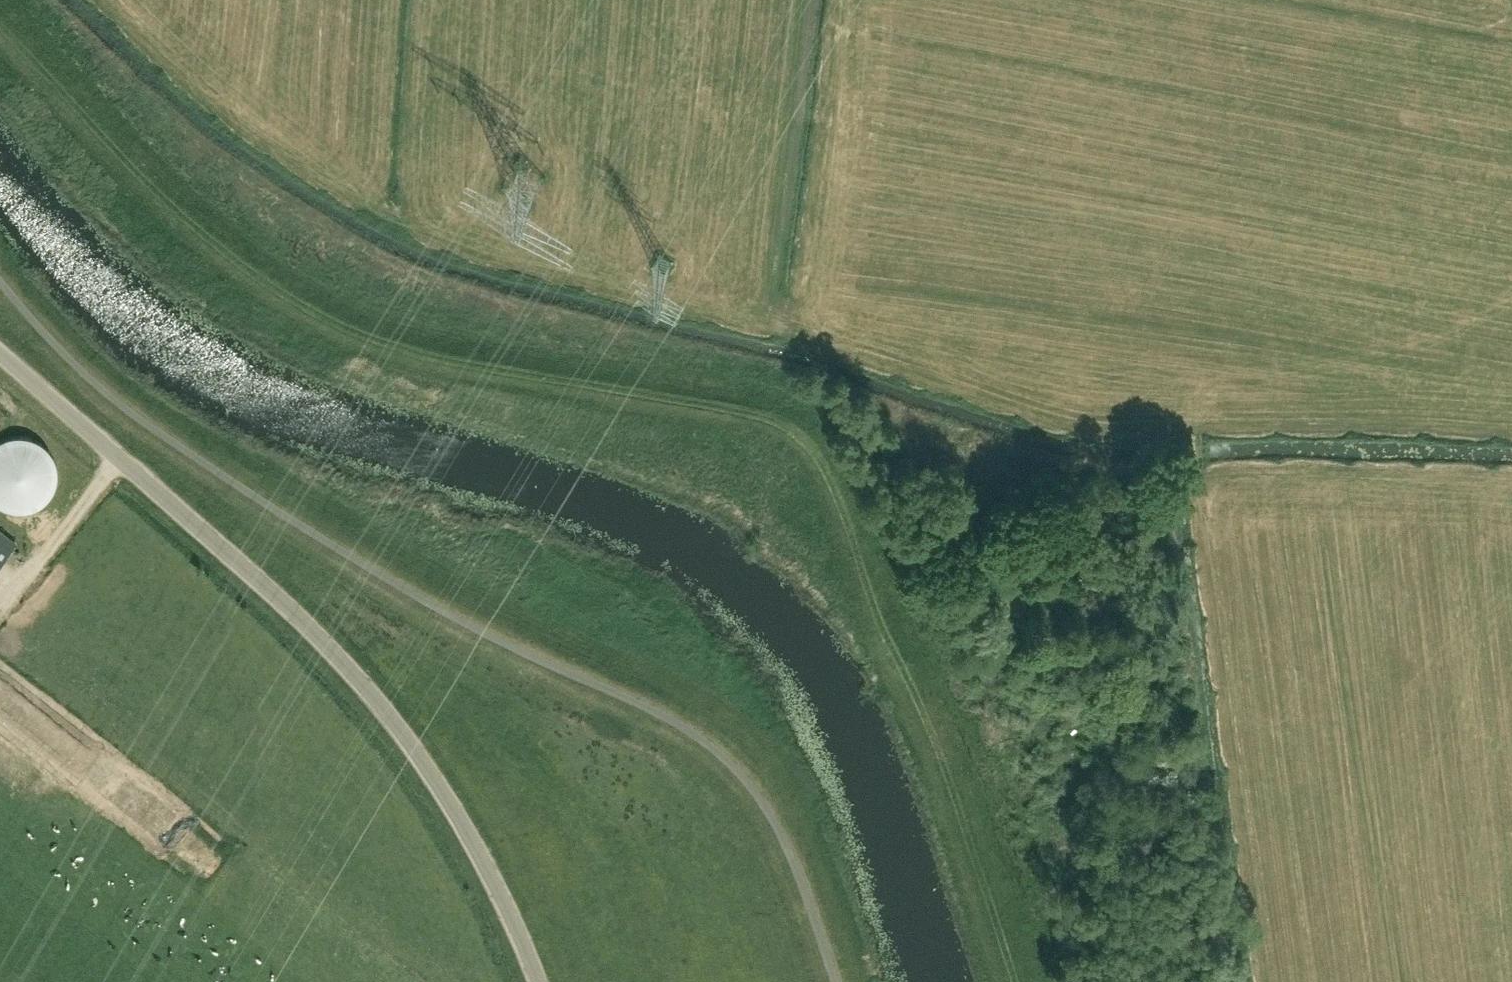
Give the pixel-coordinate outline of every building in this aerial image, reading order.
[(0,506),(10,510),(22,511),(32,509),(42,503),(50,495),(55,485),(57,474),(55,462),(50,451),(42,443),(31,437),(19,435),(7,437),(0,441),(0,506)] [(15,542),(0,530),(0,561),(15,542)]
